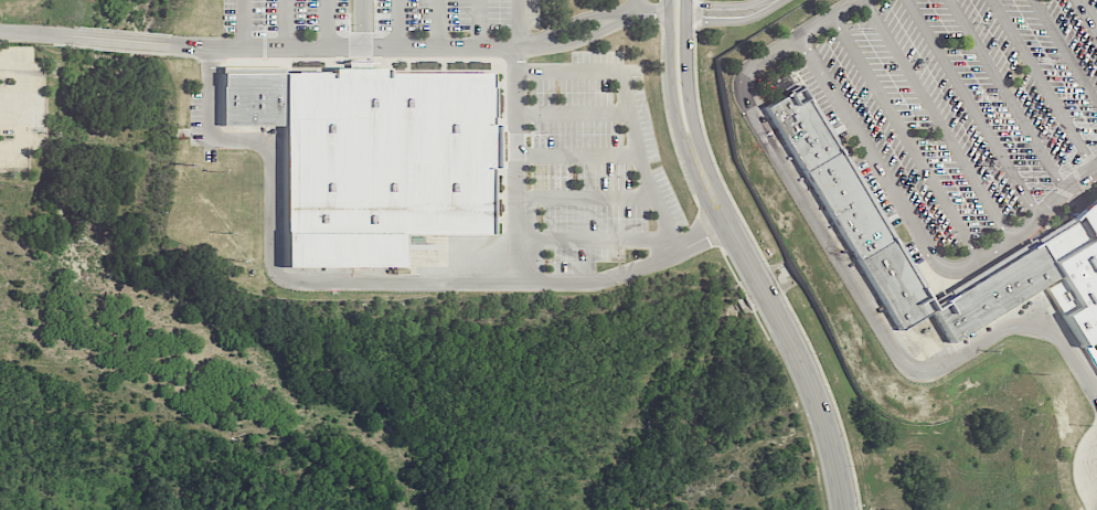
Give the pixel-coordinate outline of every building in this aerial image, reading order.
[(223,68),(224,124),(286,124),(286,73),(285,68),(223,68)] [(285,266),(407,266),(407,234),(493,234),(494,74),(286,73),(286,124),(285,266)] [(949,341),(1052,284),(1062,278),(1040,240),(930,308),(796,86),(763,107),(897,328),(913,354),(916,355),(918,357),(923,357),(925,355),(949,341)] [(1040,240),(1096,206),(1096,342),(1095,338),(1077,347),(1061,319),(1067,310),(1052,284),(1062,278),(1040,240)]
